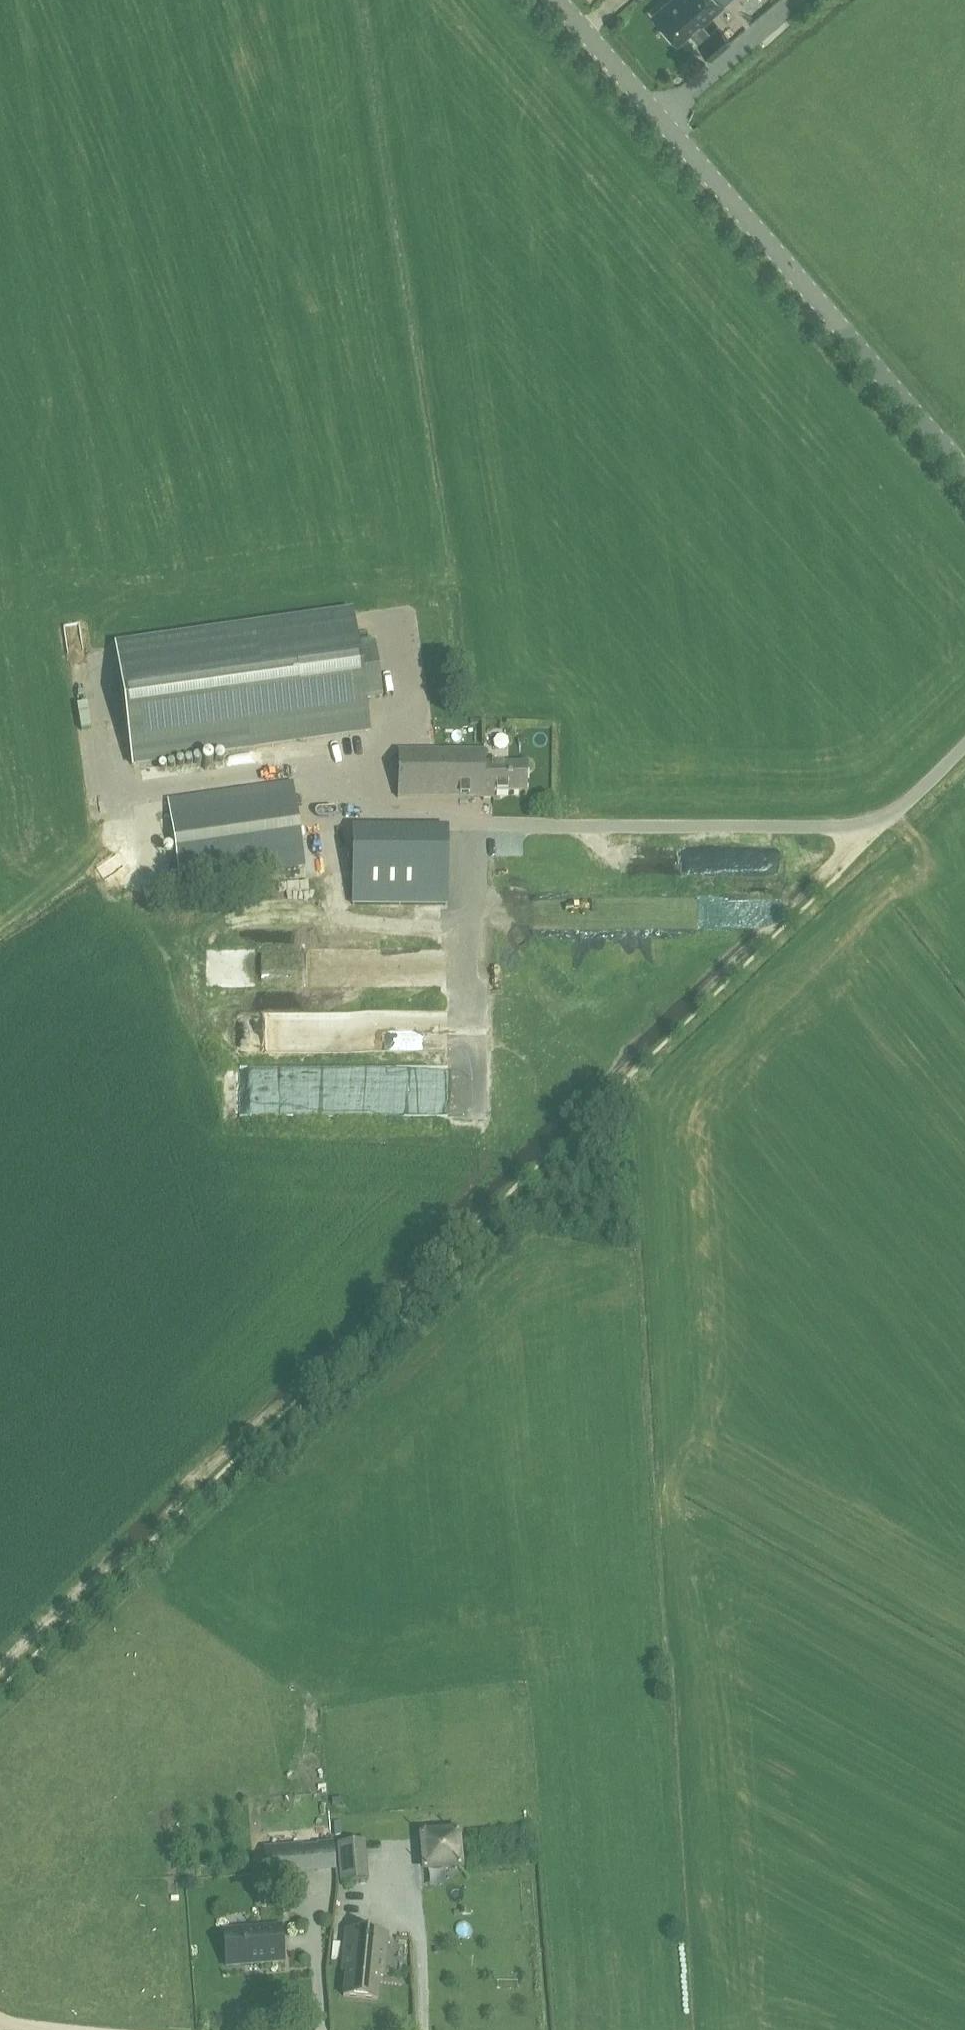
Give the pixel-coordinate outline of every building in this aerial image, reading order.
[(652,13),(678,43),(690,33),(699,43),(698,44),(711,58),(730,42),(717,27),(710,34),(701,25),(723,6),(722,5),(728,0),(668,0),(652,13)] [(87,590),(96,650),(117,647),(353,614),(344,553),(87,590)] [(117,647),(133,765),(370,731),(365,700),(383,698),(375,643),(357,645),(353,614),(117,647)] [(484,753),(398,752),(398,797),(484,797),(484,792),(525,792),(525,766),(484,765),(484,753)] [(305,867),(294,782),(168,799),(180,885),(305,867)] [(448,905),(449,826),(352,826),(352,828),(352,859),(351,905),(448,905)] [(205,950),(206,980),(243,979),(243,949),(205,950)] [(442,1024),(441,1004),(335,1005),(335,1040),(428,1039),(428,1024),(442,1024)] [(423,1836),(426,1869),(459,1866),(456,1833),(423,1836)] [(338,1843),(341,1882),(365,1880),(361,1841),(338,1843)] [(332,1843),(265,1848),(267,1872),(334,1867),(332,1843)] [(432,1952),(497,1955),(501,1876),(435,1874),(432,1952)] [(283,1962),(280,1926),(224,1931),(226,1966),(283,1962)] [(341,1972),(346,1972),(344,1996),(378,1999),(380,1975),(384,1976),(388,1935),(345,1931),(341,1972)] [(254,1971),(254,1986),(265,1987),(265,1971),(254,1971)]
